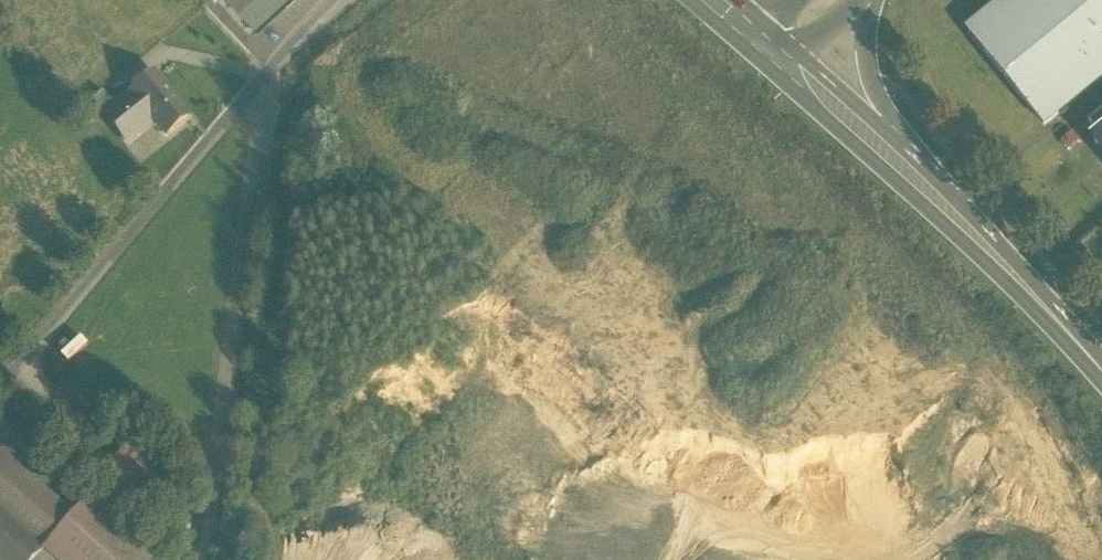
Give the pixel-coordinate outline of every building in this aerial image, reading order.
[(286,0),(230,0),(256,28),(286,0)] [(1044,123),(1101,75),(1101,0),(1006,0),(969,30),(1044,123)] [(185,118),(154,79),(134,95),(154,120),(165,134),(185,118)] [(105,118),(123,139),(142,124),(145,127),(154,120),(134,95),(105,118)] [(1089,121),(1100,135),(1101,134),(1101,110),(1089,121)] [(105,481),(143,514),(170,484),(132,450),(105,481)] [(44,550),(71,517),(0,458),(0,514),(44,550)] [(71,517),(44,550),(44,551),(55,559),(155,559),(86,499),(71,517)] [(44,551),(44,550),(0,514),(0,559),(37,559),(44,551)] [(44,551),(37,559),(55,559),(44,551)]
